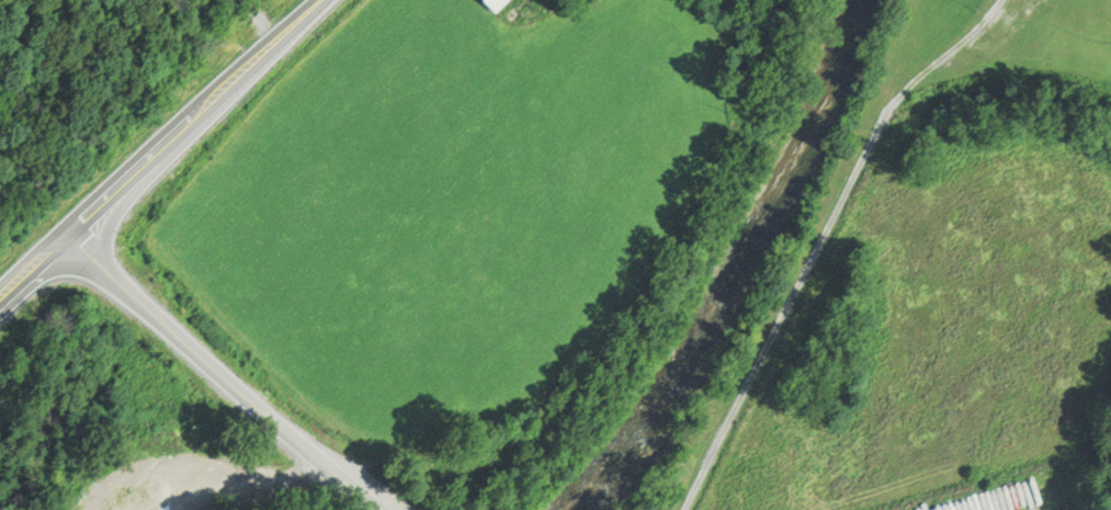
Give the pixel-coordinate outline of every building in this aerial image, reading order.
[(500,15),(480,0),(512,0),(500,15)]
